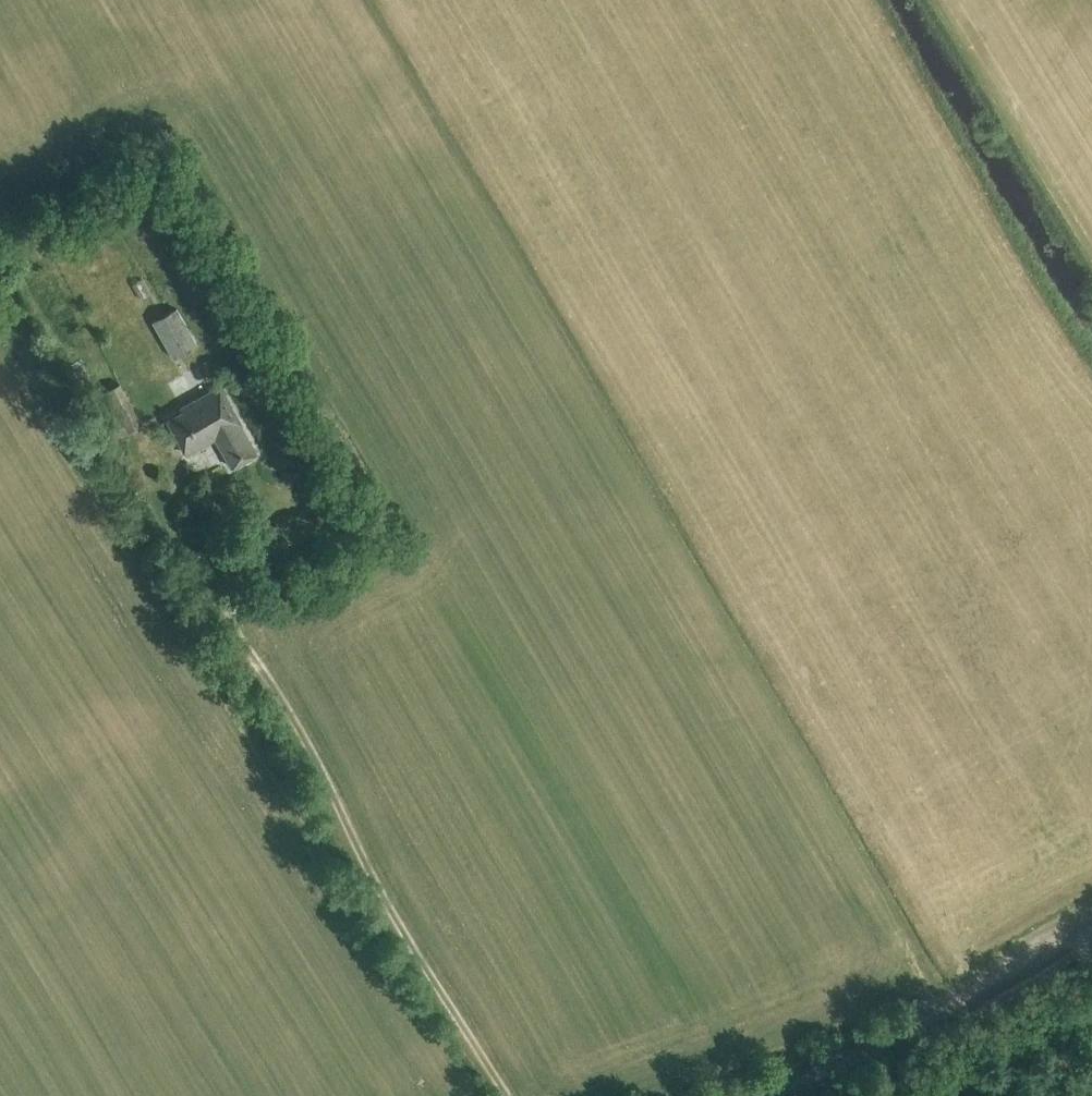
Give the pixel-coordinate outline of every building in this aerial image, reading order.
[(196,346),(176,311),(152,324),(172,359),(196,346)] [(130,399),(121,381),(102,391),(104,395),(91,401),(99,414),(98,415),(111,441),(144,425),(130,399)] [(232,468),(257,454),(241,425),(242,424),(221,386),(182,408),(184,412),(169,420),(187,455),(216,439),(232,468)]
